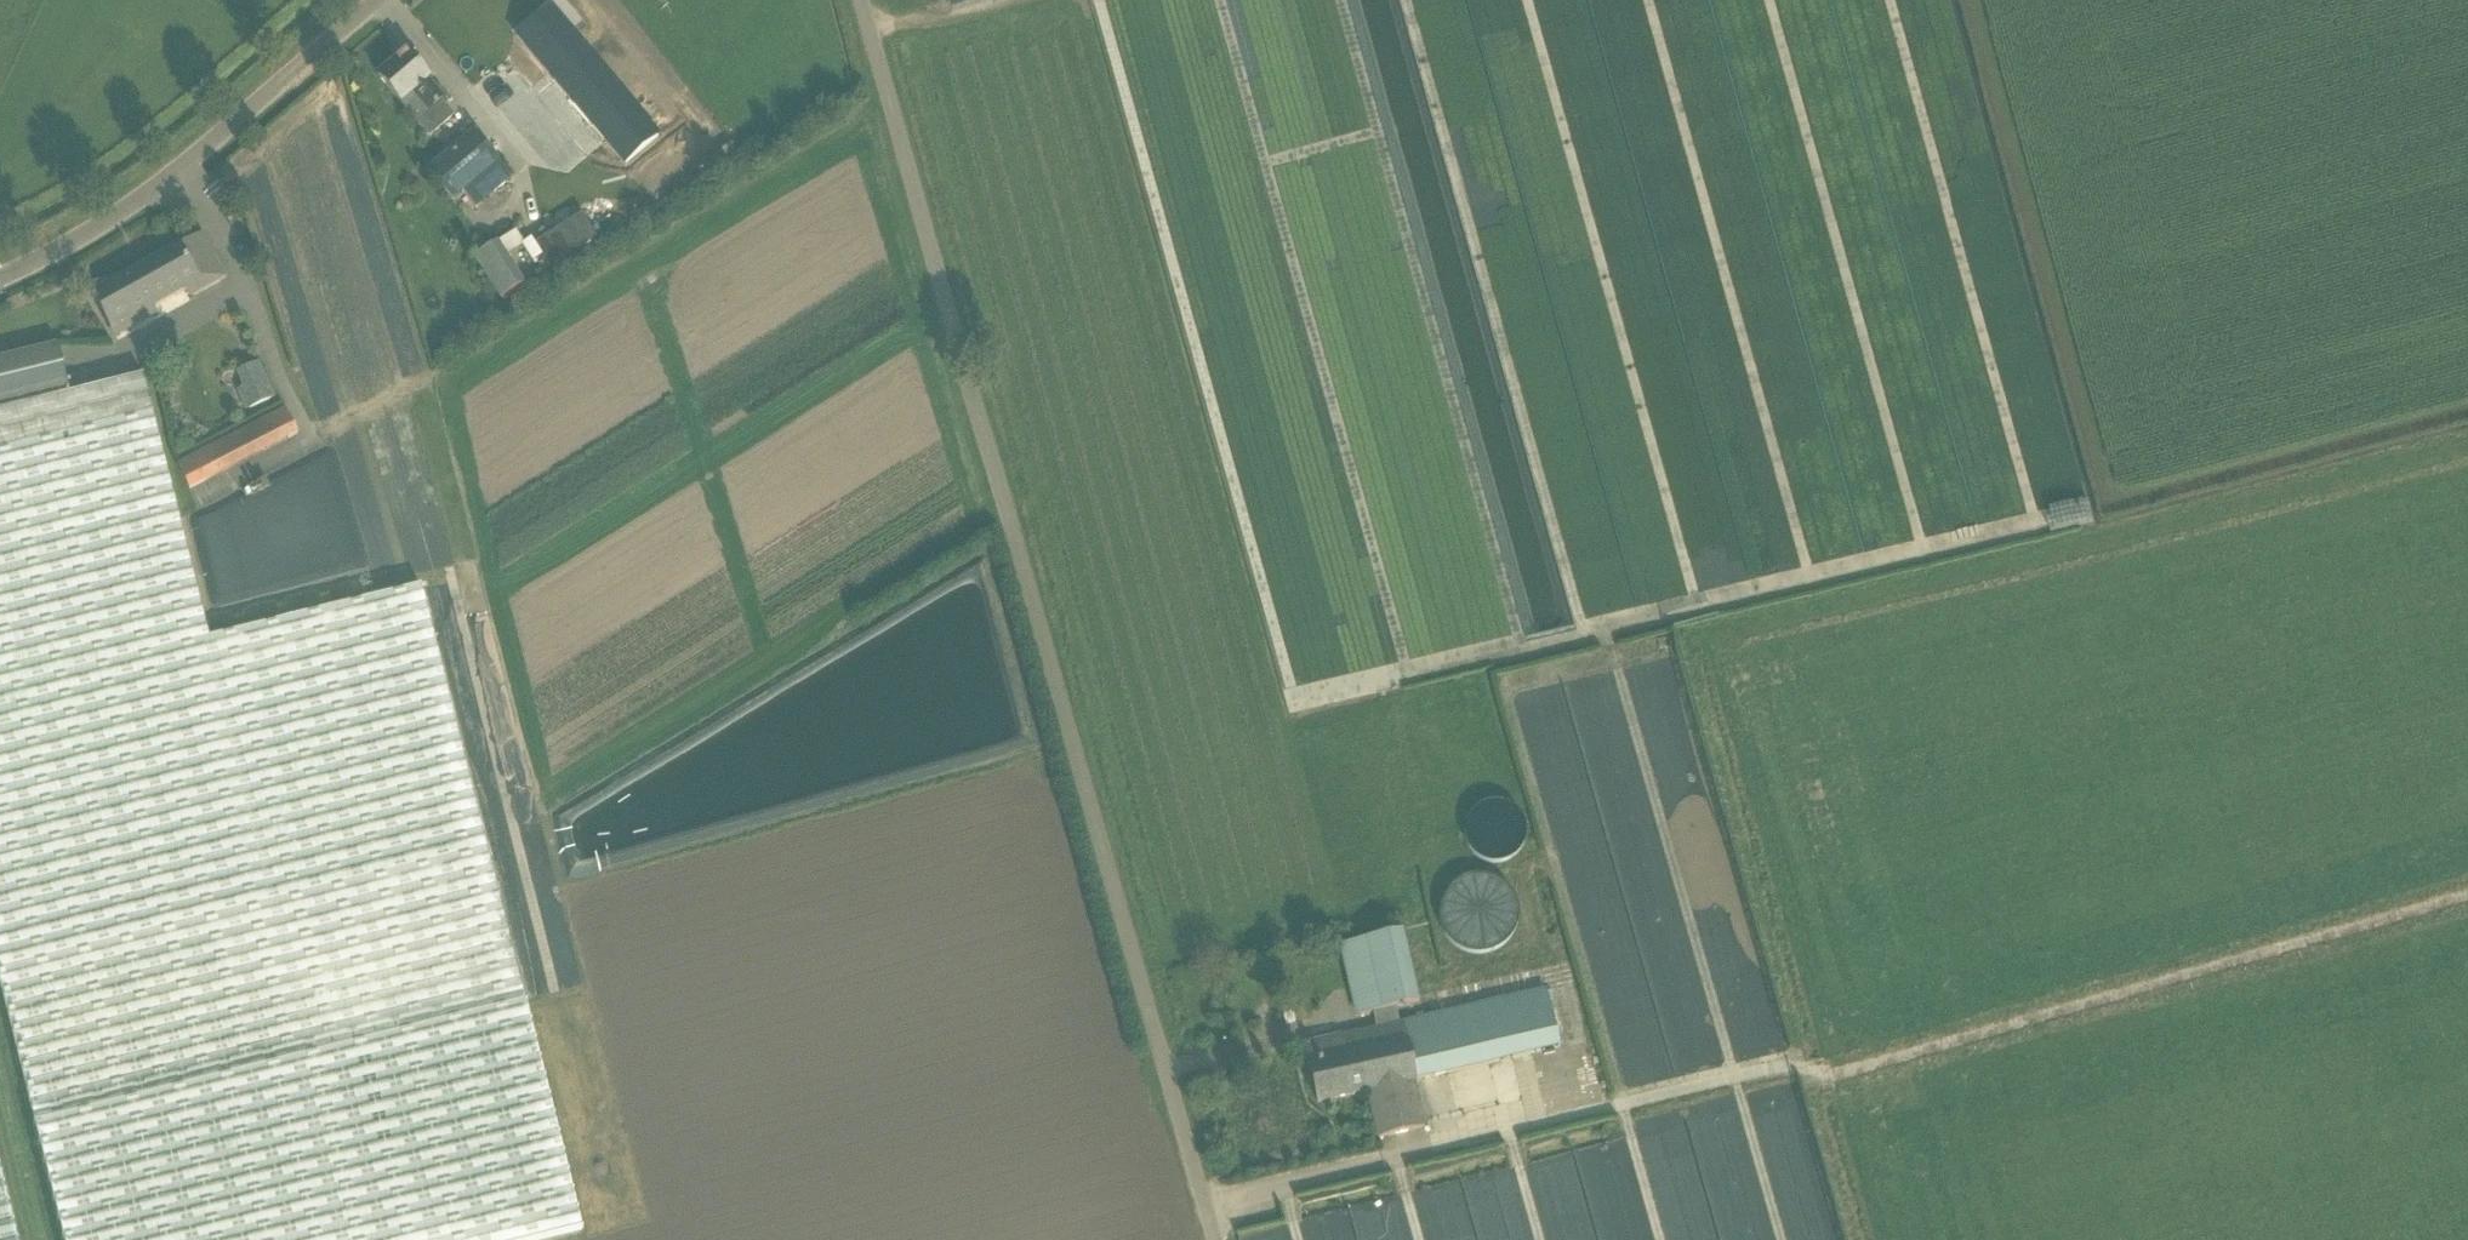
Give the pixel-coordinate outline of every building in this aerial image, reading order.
[(551,11),(518,40),(605,142),(638,114),(551,11)] [(446,98),(430,80),(407,53),(379,77),(418,122),(446,98)] [(541,68),(512,86),(521,101),(509,108),(523,130),(564,104),(541,68)] [(427,168),(453,201),(464,192),(476,210),(514,178),(473,130),(427,168)] [(717,154),(727,168),(740,160),(731,145),(717,154)] [(588,215),(530,242),(543,270),(601,243),(588,215)] [(227,278),(203,234),(202,233),(92,294),(116,337),(158,315),(153,306),(184,289),(189,298),(227,278)] [(520,233),(477,252),(498,299),(527,287),(512,253),(526,246),(520,233)] [(525,1003),(487,851),(421,586),(209,639),(143,376),(70,394),(58,346),(0,361),(0,981),(36,1125),(64,1239),(546,1239),(582,1231),(525,1003)] [(244,389),(238,392),(247,412),(276,399),(266,379),(244,389)] [(290,407),(177,461),(191,489),(303,435),(290,407)] [(1472,944),(1523,930),(1512,890),(1494,895),(1493,890),(1481,893),(1488,918),(1458,926),(1461,936),(1470,934),(1472,944)] [(1386,979),(1349,987),(1355,1015),(1374,1011),(1393,1007),(1395,1007),(1403,1005),(1396,977),(1386,979)] [(1424,1130),(1414,1083),(1490,1065),(1477,1006),(1399,1024),(1377,1029),(1340,1037),(1344,1055),(1308,1063),(1318,1103),(1366,1093),(1368,1092),(1379,1140),(1424,1130)] [(0,1171),(0,1239),(17,1239),(0,1171)]
